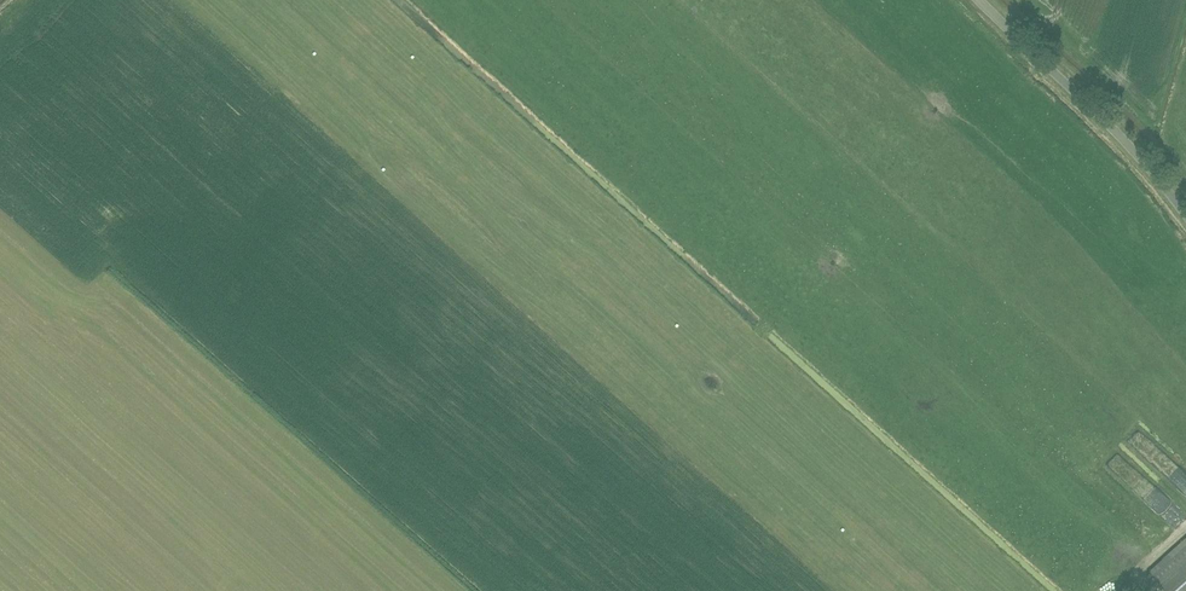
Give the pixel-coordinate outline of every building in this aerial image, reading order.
[(1166,590),(1185,590),(1185,540),(1150,573),(1166,590)]
